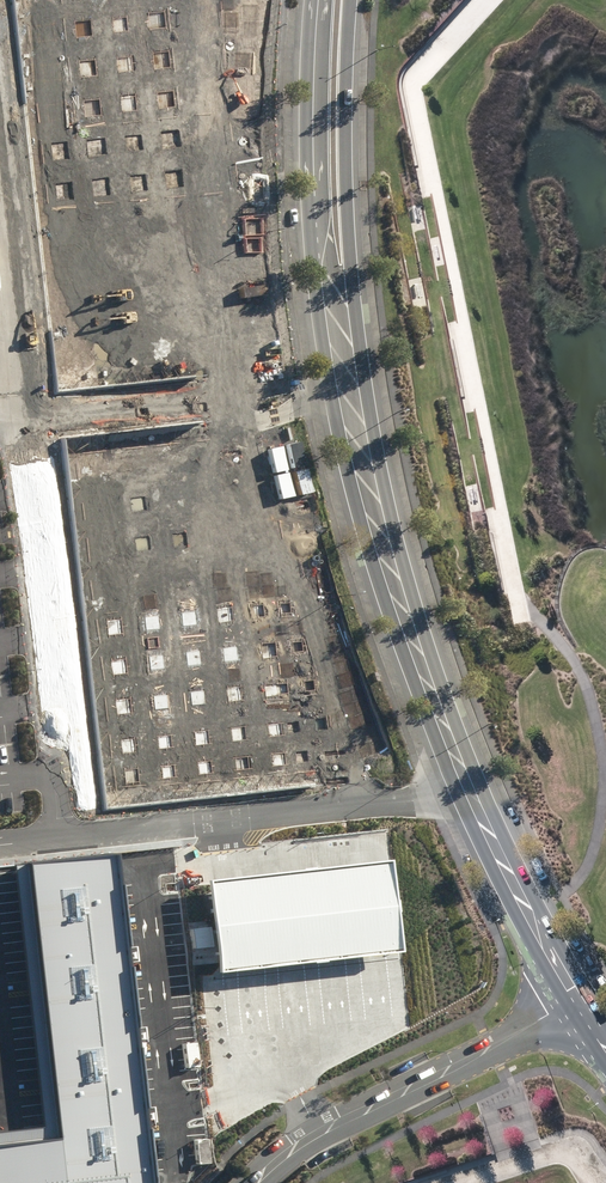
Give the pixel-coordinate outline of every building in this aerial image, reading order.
[(51,393),(261,371),(222,0),(10,0),(51,393)] [(267,413),(56,436),(96,802),(306,780),(267,413)] [(145,1179),(144,1169),(138,1106),(137,1096),(130,1032),(129,1019),(123,955),(122,943),(116,880),(115,865),(114,854),(16,864),(0,866),(0,1182),(146,1182),(145,1179)] [(212,880),(221,971),(405,952),(395,861),(212,880)] [(194,949),(215,946),(212,926),(191,929),(194,949)]
